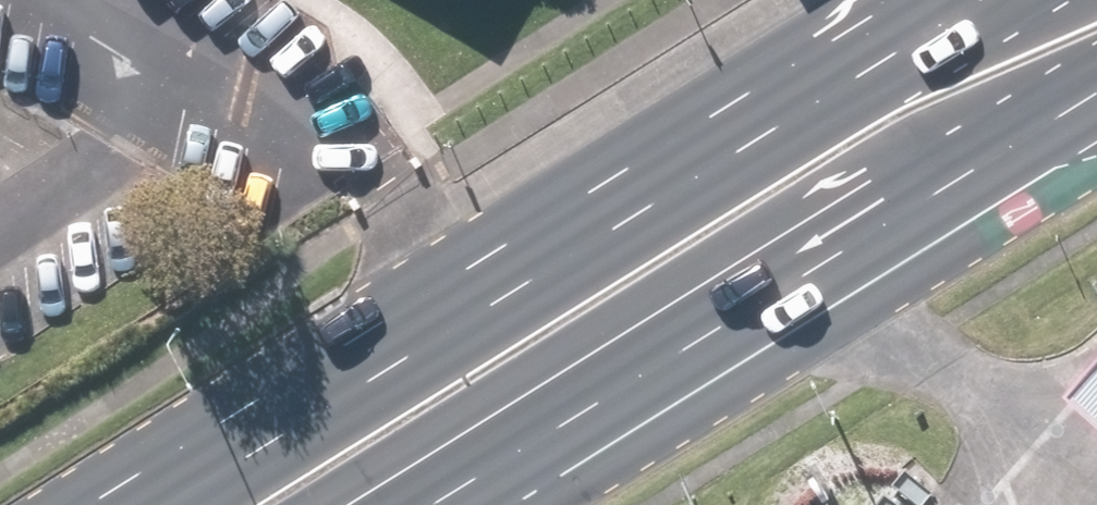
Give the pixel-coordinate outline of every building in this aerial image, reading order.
[(1050,394),(1096,434),(1096,340),(1050,394)]
